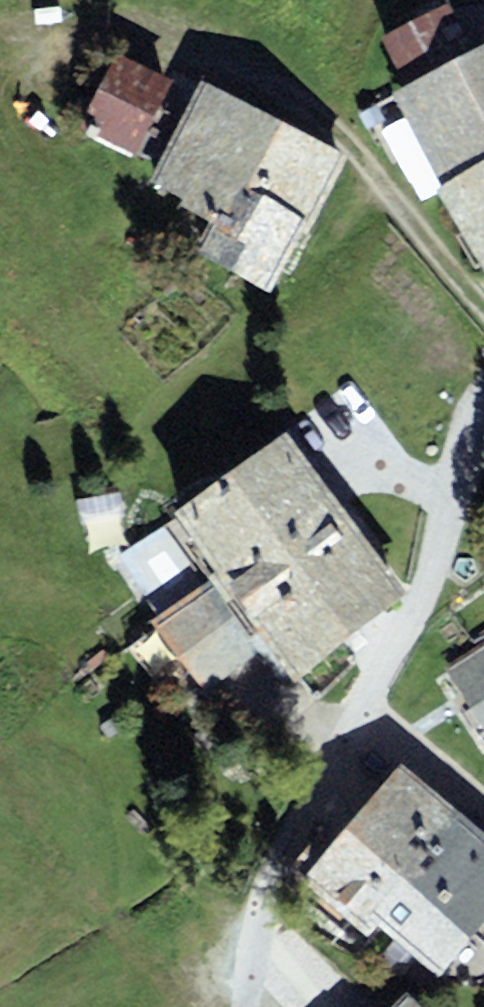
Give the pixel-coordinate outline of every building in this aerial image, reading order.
[(474,48),(448,1),(382,36),(408,83),(390,93),(483,264),(483,42),(474,48)] [(171,79),(116,51),(78,126),(133,154),(171,79)] [(146,181),(212,216),(232,179),(308,220),(302,231),(307,233),(349,156),(202,77),(146,181)] [(271,289),(302,231),(308,220),(232,179),(212,216),(194,249),(271,289)] [(328,483),(287,428),(173,511),(176,516),(213,567),(328,483)] [(368,538),(328,483),(213,567),(254,622),(368,538)] [(213,567),(176,516),(119,558),(159,612),(151,618),(206,693),(271,646),(254,622),(213,567)] [(409,594),(368,538),(254,622),(271,646),(295,677),(409,594)] [(445,666),(483,727),(483,641),(445,666)] [(301,879),(357,926),(457,807),(401,761),(301,879)] [(457,807),(357,926),(369,936),(378,925),(440,976),(483,924),(483,830),(457,807)] [(407,991),(391,1006),(422,1006),(407,991)]
